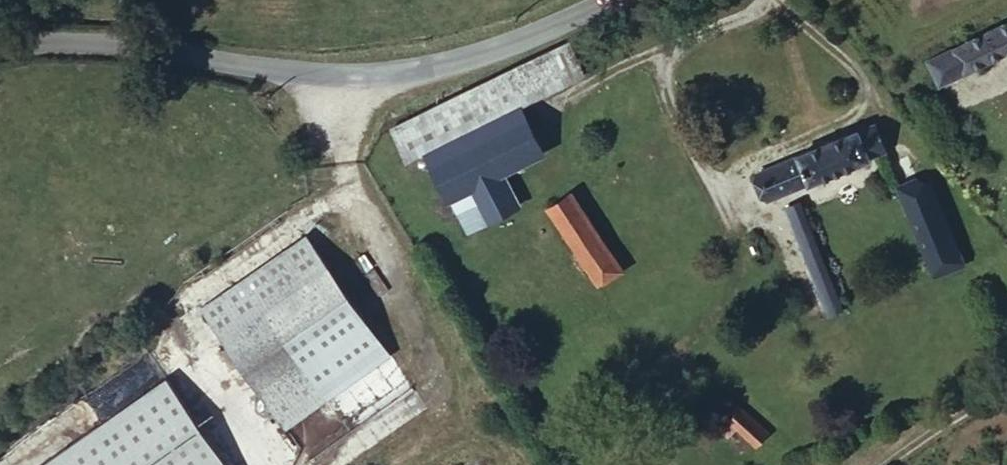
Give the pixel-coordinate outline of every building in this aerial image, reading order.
[(1006,54),(1006,22),(929,62),(941,84),(1006,54)] [(581,74),(567,41),(502,72),(517,106),(581,74)] [(413,116),(391,128),(410,162),(425,154),(452,200),(469,191),(484,222),(516,207),(501,176),(541,154),(517,106),(502,72),(413,116)] [(861,163),(884,154),(874,130),(856,136),(853,132),(800,151),(801,158),(760,172),(764,186),(759,191),(764,202),(807,184),(810,190),(828,180),(839,206),(857,198),(850,173),(864,168),(861,163)] [(469,191),(452,200),(465,231),(484,222),(469,191)] [(962,263),(930,191),(903,200),(931,275),(962,263)] [(621,270),(569,196),(549,209),(563,230),(562,237),(596,287),(621,270)] [(840,309),(802,204),(786,208),(826,313),(840,309)] [(203,307),(286,427),(389,358),(306,237),(203,307)] [(219,458),(164,376),(29,464),(208,464),(219,458)] [(769,432),(744,401),(721,416),(729,428),(736,423),(754,444),(769,432)]
